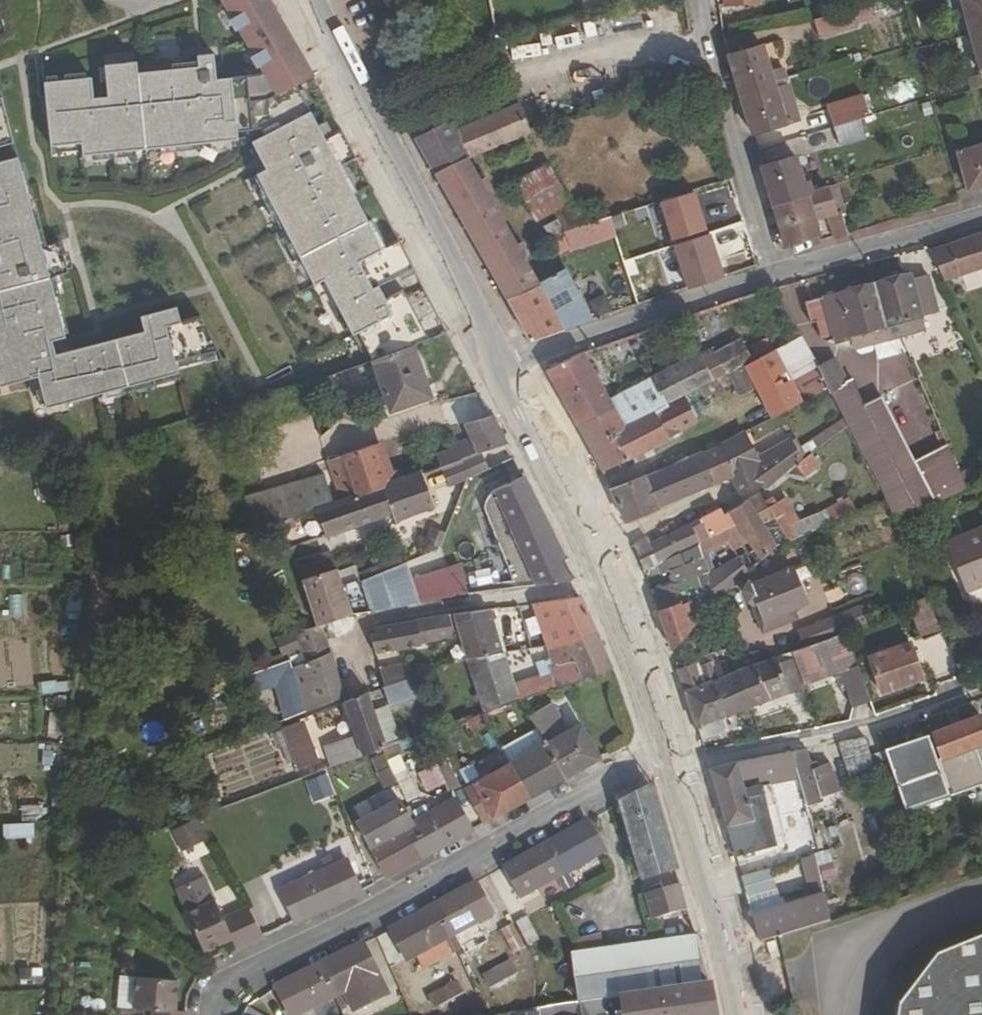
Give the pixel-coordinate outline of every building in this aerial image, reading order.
[(269,0),(222,0),(264,74),(260,77),(216,80),(214,56),(197,57),(198,68),(138,74),(136,63),(104,66),(107,98),(93,99),(91,79),(43,83),(51,147),(81,145),(82,157),(250,140),(266,172),(256,176),(314,288),(324,283),(352,338),(358,335),(371,361),(412,347),(428,340),(404,292),(386,301),(379,289),(415,270),(400,242),(383,250),(340,169),(357,160),(342,132),(325,140),(297,87),(313,79),(269,0)] [(970,36),(981,33),(981,0),(961,0),(970,36)] [(851,10),(831,15),(814,22),(820,39),(858,28),(851,10)] [(970,36),(981,75),(981,33),(970,36)] [(728,58),(741,99),(756,94),(755,89),(773,84),(780,82),(776,73),(770,74),(762,47),(728,58)] [(780,82),(773,84),(785,125),(801,120),(790,83),(789,79),(780,82)] [(914,100),(907,82),(876,93),(883,111),(914,100)] [(756,94),(741,99),(752,135),(785,125),(773,84),(755,89),(756,94)] [(858,121),(869,117),(863,96),(826,107),(833,128),(858,121)] [(13,144),(1,98),(0,99),(0,148),(13,144)] [(468,158),(530,132),(518,108),(459,133),(452,120),(415,140),(434,175),(468,158)] [(864,138),(858,121),(833,128),(838,146),(864,138)] [(958,154),(968,191),(981,187),(981,148),(958,154)] [(37,379),(45,410),(177,375),(174,364),(210,354),(200,318),(180,324),(176,309),(139,318),(143,333),(68,353),(49,278),(67,274),(59,243),(41,247),(17,158),(0,163),(0,388),(37,379)] [(434,175),(507,299),(531,341),(593,321),(565,271),(540,283),(525,257),(529,255),(521,243),(518,245),(489,194),(493,191),(484,178),(481,180),(468,158),(434,175)] [(789,199),(813,191),(810,182),(803,184),(795,158),(762,168),(775,210),(790,206),(789,199)] [(548,165),(515,185),(537,222),(570,204),(548,165)] [(845,211),(838,184),(827,188),(835,214),(845,211)] [(835,214),(827,188),(813,191),(789,199),(790,206),(775,210),(786,247),(819,236),(814,220),(835,214)] [(707,263),(736,255),(720,200),(704,205),(704,206),(691,210),(707,263)] [(592,224),(591,224),(580,203),(555,218),(558,222),(545,229),(553,243),(565,237),(570,251),(586,246),(580,228),(592,224)] [(608,219),(592,224),(580,228),(586,246),(614,237),(608,219)] [(835,240),(848,236),(843,221),(830,224),(835,240)] [(933,252),(944,282),(981,269),(981,234),(933,252)] [(821,340),(828,343),(839,340),(840,345),(849,342),(848,337),(853,336),(856,349),(875,345),(879,360),(899,355),(895,340),(901,338),(925,332),(921,318),(909,275),(873,285),(805,304),(811,324),(815,323),(821,340)] [(723,378),(745,366),(752,362),(741,342),(712,357),(723,378)] [(432,398),(412,347),(371,361),(390,413),(432,398)] [(745,366),(773,419),(802,403),(774,350),(752,362),(745,366)] [(609,401),(582,354),(547,372),(577,428),(613,411),(625,429),(652,415),(669,406),(714,383),(698,354),(609,401)] [(847,428),(864,463),(903,445),(881,400),(866,407),(853,381),(848,383),(834,360),(817,369),(827,390),(847,428)] [(450,400),(453,417),(480,412),(477,395),(450,400)] [(683,430),(669,406),(652,415),(666,440),(683,430)] [(613,411),(577,428),(602,473),(666,440),(652,415),(625,429),(613,411)] [(505,445),(491,416),(464,426),(469,437),(454,443),(456,447),(437,455),(442,469),(505,445)] [(796,467),(801,463),(789,442),(757,460),(744,435),(703,454),(713,485),(729,478),(739,498),(761,487),(766,490),(796,467)] [(328,461),(342,501),(389,484),(375,444),(328,461)] [(656,510),(713,485),(703,454),(643,478),(656,510)] [(818,467),(811,456),(801,463),(796,467),(804,478),(818,467)] [(332,505),(315,511),(326,538),(328,538),(391,515),(394,524),(435,508),(422,476),(421,473),(389,484),(342,501),(332,505)] [(246,499),(255,529),(315,511),(332,505),(322,475),(246,499)] [(566,558),(522,476),(492,492),(536,586),(570,579),(562,561),(566,558)] [(643,478),(610,490),(624,523),(656,510),(643,478)] [(708,576),(714,608),(772,550),(884,502),(875,485),(800,522),(785,500),(777,504),(773,498),(764,504),(759,495),(724,516),(719,510),(689,526),(700,546),(736,527),(753,552),(708,576)] [(646,539),(632,545),(642,572),(671,559),(677,571),(672,575),(675,585),(707,573),(700,546),(689,526),(650,545),(646,539)] [(946,542),(967,594),(981,588),(981,528),(946,542)] [(338,568),(331,549),(295,562),(302,581),(338,568)] [(445,570),(450,598),(489,591),(484,562),(445,570)] [(302,581),(317,626),(321,625),(346,617),(372,613),(360,582),(354,566),(340,572),(338,568),(302,581)] [(792,568),(740,590),(747,608),(749,607),(762,636),(785,626),(784,622),(792,618),(795,617),(793,611),(807,605),(792,568)] [(404,606),(391,569),(360,582),(372,613),(404,606)] [(675,585),(650,592),(670,652),(714,608),(708,576),(707,573),(675,585)] [(112,588),(94,588),(90,636),(109,637),(112,588)] [(595,634),(578,597),(533,606),(546,645),(595,634)] [(942,634),(926,598),(908,606),(923,641),(942,634)] [(821,643),(822,643),(845,634),(867,625),(858,607),(815,626),(821,643)] [(467,661),(503,654),(490,611),(454,615),(459,636),(467,661)] [(459,636),(454,615),(370,629),(372,637),(365,638),(372,657),(421,649),(420,644),(452,640),(452,637),(459,636)] [(792,618),(784,622),(785,626),(794,622),(792,618)] [(867,625),(845,634),(852,649),(879,638),(873,622),(867,625)] [(302,715),(344,698),(331,655),(321,625),(317,626),(296,633),(304,655),(308,664),(291,671),(302,715)] [(582,679),(612,669),(595,634),(546,645),(551,660),(555,664),(574,660),(582,679)] [(852,708),(870,701),(862,680),(852,649),(845,634),(822,643),(834,675),(838,686),(843,684),(852,708)] [(794,661),(804,688),(834,675),(822,643),(821,643),(792,653),(794,661)] [(910,644),(868,659),(882,695),(923,681),(910,644)] [(775,658),(755,665),(768,701),(804,688),(794,661),(792,653),(775,658)] [(247,674),(273,665),(269,654),(243,662),(247,674)] [(485,714),(520,702),(514,686),(503,654),(467,661),(485,714)] [(520,702),(582,679),(574,660),(555,664),(551,660),(537,665),(541,676),(514,686),(520,702)] [(694,665),(676,670),(700,740),(727,731),(723,718),(749,708),(736,672),(724,677),(718,661),(701,668),(699,663),(694,665)] [(383,688),(412,678),(407,665),(378,672),(383,688)] [(755,665),(736,672),(749,708),(768,701),(755,665)] [(426,695),(419,676),(412,678),(383,688),(391,708),(426,695)] [(386,748),(367,695),(345,702),(343,703),(354,738),(326,749),(332,768),(383,750),(386,748)] [(565,779),(601,759),(581,725),(569,732),(553,705),(531,718),(545,744),(565,779)] [(934,734),(942,760),(961,754),(963,760),(975,756),(972,749),(981,745),(981,723),(980,716),(934,734)] [(304,723),(283,730),(298,771),(319,763),(304,723)] [(948,794),(928,736),(884,751),(893,779),(899,796),(904,809),(948,794)] [(865,739),(838,744),(850,779),(875,770),(871,758),(865,739)] [(511,764),(530,798),(565,779),(545,744),(511,764)] [(395,746),(386,748),(383,750),(406,799),(409,804),(419,798),(395,746)] [(800,780),(808,807),(823,802),(822,798),(839,793),(831,765),(817,769),(816,763),(810,765),(806,750),(792,753),(798,772),(800,780)] [(879,784),(893,779),(884,751),(871,758),(875,770),(878,782),(879,784)] [(792,753),(709,768),(737,864),(745,863),(743,856),(753,853),(745,823),(753,821),(744,790),(800,780),(798,772),(792,753)] [(467,779),(490,773),(487,760),(464,766),(467,779)] [(463,791),(483,825),(530,798),(511,764),(463,791)] [(450,794),(462,787),(454,769),(441,775),(450,794)] [(875,770),(850,779),(853,790),(878,782),(875,770)] [(305,779),(311,801),(334,794),(327,772),(305,779)] [(653,786),(620,805),(642,882),(677,872),(653,786)] [(407,812),(402,802),(401,800),(360,822),(371,849),(387,879),(424,858),(415,841),(421,837),(413,824),(407,812)] [(455,800),(418,820),(413,824),(421,837),(415,841),(424,858),(472,831),(455,800)] [(418,820),(411,808),(407,812),(413,824),(418,820)] [(199,820),(173,826),(177,848),(204,842),(199,820)] [(4,839),(34,835),(32,821),(3,825),(4,839)] [(605,854),(588,822),(552,841),(562,861),(556,865),(563,877),(568,874),(605,854)] [(562,861),(552,841),(502,869),(519,901),(556,880),(564,893),(571,890),(563,877),(556,865),(562,861)] [(295,923),(362,892),(348,861),(334,866),(330,860),(312,869),(314,875),(280,891),(295,923)] [(568,874),(563,877),(571,890),(576,887),(568,874)] [(493,915),(476,883),(439,904),(449,924),(444,928),(450,940),(456,936),(493,915)] [(653,923),(689,912),(681,885),(645,896),(649,911),(653,923)] [(638,915),(649,911),(645,896),(633,900),(638,915)] [(763,945),(819,927),(810,901),(753,917),(763,945)] [(203,950),(231,938),(223,919),(215,902),(187,914),(203,950)] [(449,924),(439,904),(389,930),(407,963),(444,943),(451,956),(457,953),(450,940),(444,928),(449,924)] [(265,936),(250,908),(234,915),(247,944),(265,936)] [(622,910),(610,917),(618,931),(629,924),(622,910)] [(236,948),(247,944),(234,915),(223,919),(231,938),(236,948)] [(527,917),(515,925),(528,947),(540,940),(527,917)] [(513,926),(502,932),(515,954),(526,948),(513,926)] [(463,949),(456,936),(450,940),(457,953),(463,949)] [(577,1004),(709,985),(698,948),(696,937),(626,947),(579,954),(571,955),(577,1004)] [(379,976),(362,944),(327,962),(336,982),(328,985),(336,999),(341,996),(379,976)] [(941,964),(904,1014),(981,1014),(981,948),(941,964)] [(327,962),(276,988),(291,1014),(301,1014),(329,1002),(335,1014),(337,1014),(341,1012),(336,999),(328,985),(336,982),(327,962)] [(511,962),(485,977),(491,989),(518,974),(511,962)] [(176,979),(119,977),(118,1008),(152,1009),(175,1010),(176,979)] [(457,983),(431,998),(437,1009),(463,994),(457,983)] [(709,985),(577,1004),(542,1010),(542,1014),(610,1014),(617,1014),(715,1014),(709,985)] [(348,1009),(341,996),(336,999),(341,1012),(348,1009)]
